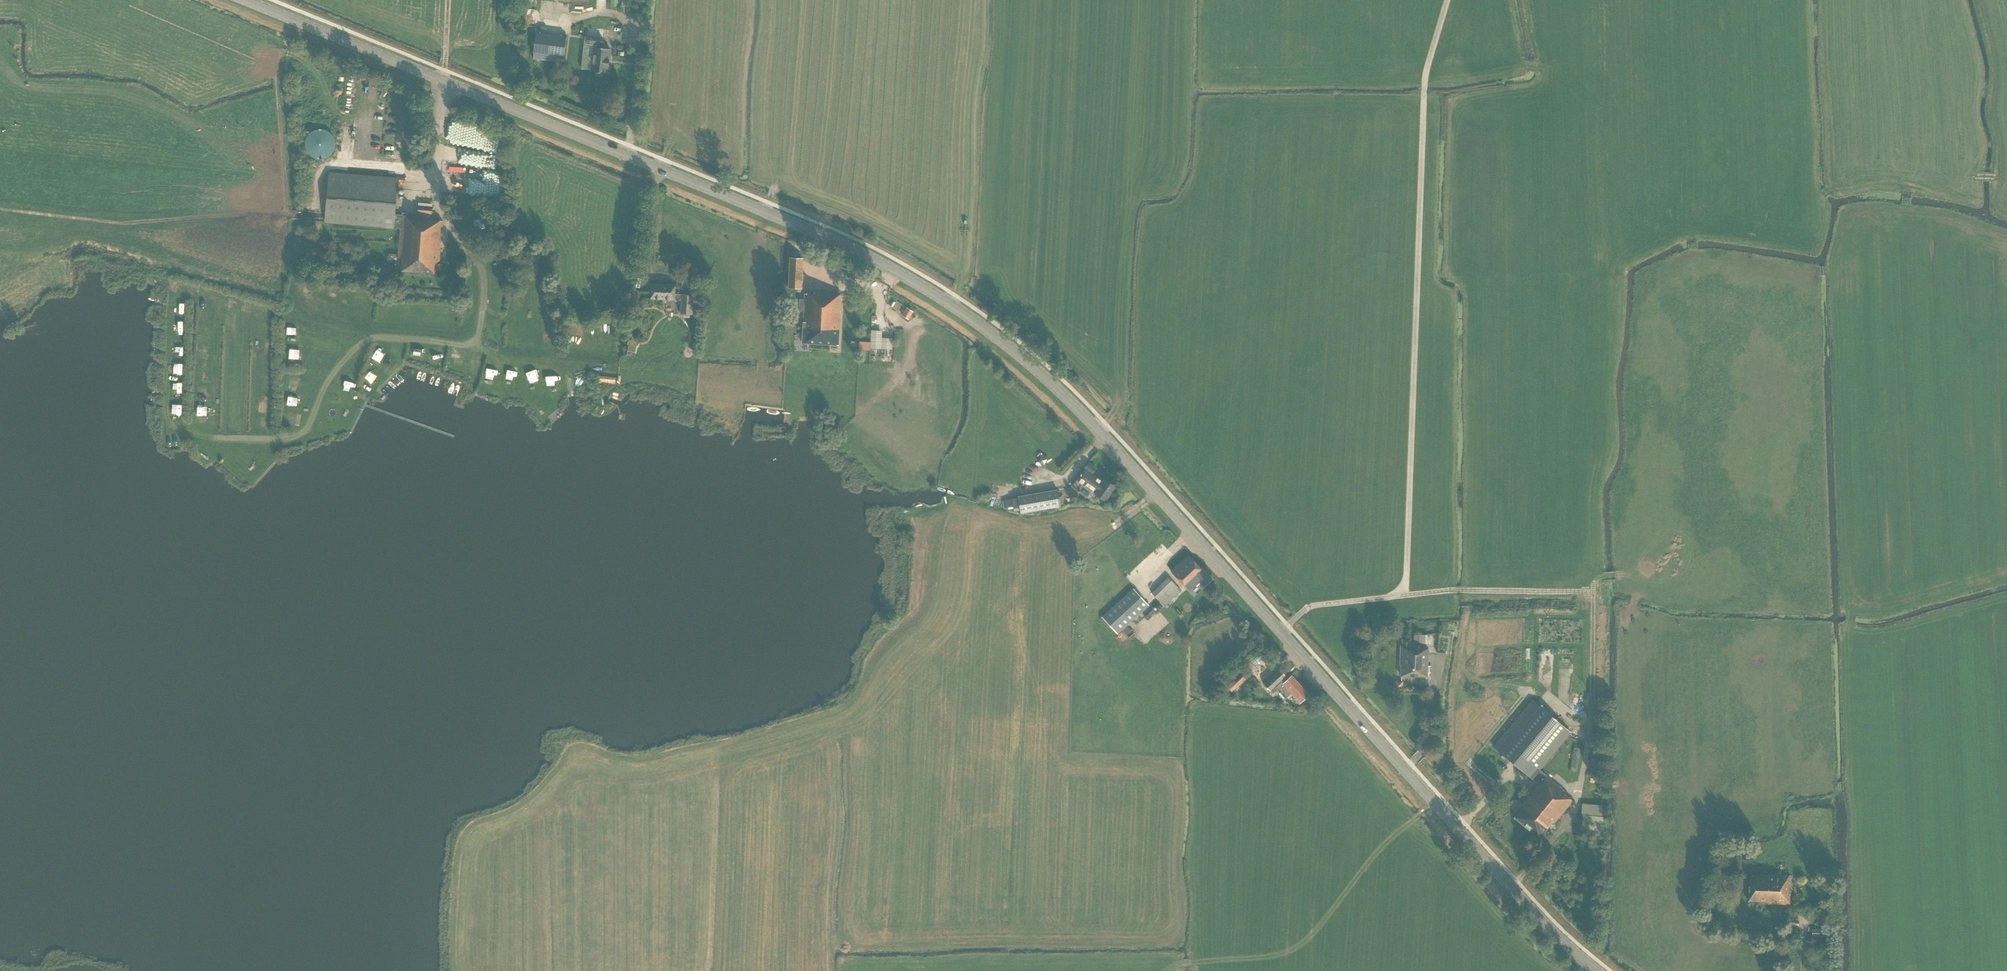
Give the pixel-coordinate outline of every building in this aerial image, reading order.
[(533,54),(564,57),(566,37),(536,33),(533,54)] [(609,65),(610,60),(610,49),(602,48),(603,38),(587,36),(587,43),(594,44),(591,71),(596,72),(596,75),(597,77),(600,78),(603,76),(603,73),(608,73),(609,65)] [(323,129),(320,129),(317,129),(315,130),(312,131),(310,133),(308,134),(307,137),(306,139),(305,142),(305,144),(305,147),(306,150),(307,152),(308,154),(310,156),(312,158),(315,159),(317,160),(320,160),(323,160),(325,159),(328,158),(330,156),(332,154),(333,152),(335,150),(335,147),(336,144),(335,142),(335,139),(333,137),(332,134),(330,133),(328,131),(325,130),(323,129)] [(401,271),(441,275),(442,264),(437,264),(437,261),(439,261),(443,221),(432,220),(432,218),(395,215),(398,178),(330,172),(325,222),(400,229),(398,258),(402,258),(401,271)] [(417,214),(432,215),(433,207),(418,206),(417,214)] [(790,258),(788,288),(802,289),(803,258),(790,258)] [(700,273),(684,272),(683,276),(682,276),(682,283),(700,283),(700,273)] [(680,314),(693,314),(694,295),(681,294),(675,294),(676,285),(651,284),(650,299),(675,300),(681,301),(680,314)] [(838,345),(841,294),(814,292),(814,294),(805,294),(805,300),(800,299),(799,310),(804,311),(802,343),(838,345)] [(903,314),(908,317),(912,310),(906,308),(903,314)] [(629,344),(627,351),(635,353),(637,346),(638,346),(639,342),(637,341),(636,341),(636,337),(632,336),(631,340),(628,340),(627,344),(628,344),(629,344)] [(1105,501),(1115,486),(1105,479),(1104,481),(1093,473),(1096,468),(1088,463),(1072,486),(1087,497),(1088,495),(1096,500),(1099,496),(1105,501)] [(1021,512),(1060,506),(1058,493),(1057,490),(1036,494),(1036,496),(1019,499),(1021,512)] [(1188,555),(1171,571),(1183,585),(1189,580),(1194,586),(1199,582),(1204,587),(1212,579),(1202,568),(1201,569),(1188,555)] [(1152,593),(1165,606),(1181,589),(1168,576),(1152,593)] [(1148,605),(1134,589),(1103,618),(1117,633),(1148,605)] [(1431,672),(1431,666),(1427,665),(1428,648),(1419,648),(1419,647),(1410,646),(1410,639),(1402,639),(1402,646),(1401,646),(1400,665),(1401,665),(1401,676),(1427,677),(1427,672),(1431,672)] [(1291,693),(1300,703),(1309,695),(1291,675),(1285,682),(1282,679),(1285,677),(1281,671),(1266,685),(1273,693),(1277,689),(1285,698),(1291,693)] [(1240,674),(1231,682),(1235,686),(1231,689),(1233,691),(1237,688),(1245,680),(1240,674)] [(1552,822),(1554,823),(1572,801),(1564,794),(1565,792),(1546,776),(1546,775),(1540,770),(1571,732),(1532,700),(1493,747),(1531,779),(1538,784),(1512,816),(1541,839),(1547,831),(1546,830),(1552,822)] [(1590,777),(1600,778),(1602,759),(1592,757),(1590,777)] [(1582,828),(1602,828),(1603,808),(1582,807),(1581,816),(1583,816),(1582,828)] [(1760,903),(1790,904),(1791,875),(1751,874),(1751,883),(1749,883),(1749,902),(1760,902),(1760,903)]
